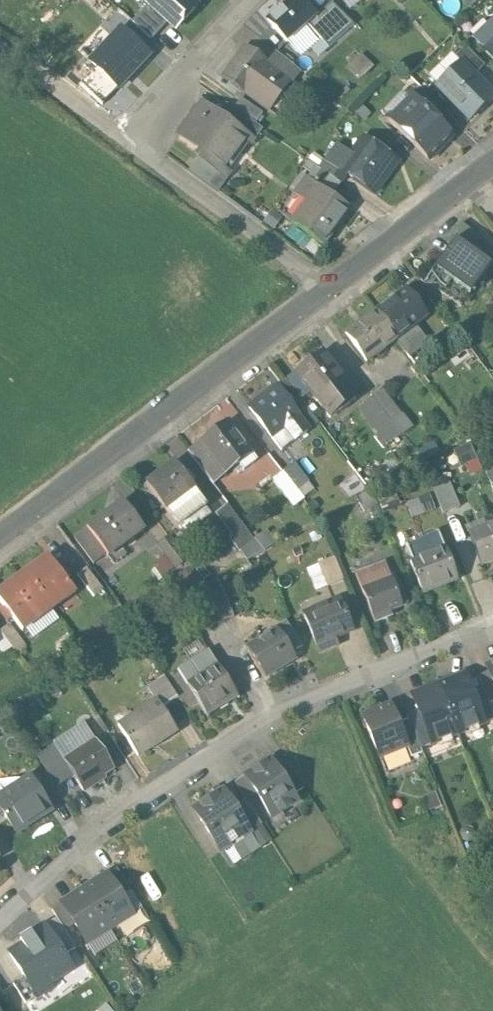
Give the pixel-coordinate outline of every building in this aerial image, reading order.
[(189,0),(155,0),(149,7),(176,31),(197,7),(189,0)] [(308,25),(289,3),(268,21),(287,43),(308,25)] [(485,68),(466,48),(455,59),(461,65),(462,63),(475,77),(485,68)] [(108,49),(86,78),(111,96),(132,67),(108,49)] [(290,81),(245,49),(223,79),(268,112),(290,81)] [(462,63),(461,65),(437,88),(470,121),(492,99),(492,95),(475,77),(462,63)] [(437,107),(418,88),(410,97),(429,115),(437,107)] [(429,115),(410,97),(408,99),(411,101),(391,121),(389,119),(387,120),(429,161),(452,137),(429,115)] [(246,138),(219,118),(220,117),(203,105),(179,138),(202,155),(198,161),(218,175),(246,138)] [(367,142),(356,158),(336,145),(325,161),(347,176),(372,194),(382,179),(380,178),(393,160),(367,142)] [(347,176),(325,161),(319,170),(341,185),(347,176)] [(319,170),(315,167),(307,177),(333,196),(341,185),(319,170)] [(333,196),(307,177),(293,195),(306,204),(293,222),(323,244),(350,208),(333,196)] [(455,243),(435,271),(470,296),(491,267),(472,254),(482,240),(461,225),(450,240),(455,243)] [(426,318),(406,290),(376,312),(397,339),(426,318)] [(397,339),(376,312),(347,334),(367,361),(397,339)] [(353,394),(322,352),(297,371),(331,418),(351,403),(347,397),(353,394)] [(302,417),(279,386),(250,407),(282,450),(309,430),(300,418),(302,417)] [(417,432),(383,391),(360,410),(394,451),(417,432)] [(252,453),(249,448),(230,423),(215,434),(215,433),(201,443),(224,474),(252,453)] [(470,445),(454,451),(461,468),(465,466),(468,474),(480,470),(470,445)] [(293,460),(271,477),(292,504),(314,487),(293,460)] [(175,463),(146,485),(179,527),(207,506),(175,463)] [(435,495),(445,519),(460,513),(450,489),(435,495)] [(370,497),(359,503),(366,514),(377,507),(371,499),(370,497)] [(123,502),(87,529),(108,558),(144,531),(123,502)] [(250,536),(230,502),(216,511),(236,545),(250,536)] [(468,538),(481,571),(492,566),(492,528),(468,538)] [(459,585),(445,551),(412,565),(426,599),(459,585)] [(75,593),(48,558),(25,576),(51,611),(75,593)] [(344,587),(335,563),(318,570),(328,594),(344,587)] [(180,572),(189,591),(202,585),(193,567),(180,572)] [(25,576),(0,595),(0,602),(23,632),(51,611),(25,576)] [(408,609),(396,579),(363,593),(377,627),(395,619),(393,615),(408,609)] [(209,598),(221,628),(235,622),(220,585),(206,590),(209,598)] [(221,628),(209,598),(189,606),(200,636),(221,628)] [(353,636),(341,607),(305,623),(320,658),(338,650),(336,644),(353,636)] [(279,632),(248,651),(264,678),(295,660),(292,654),(302,649),(294,635),(291,630),(281,636),(279,632)] [(236,696),(209,652),(180,670),(179,670),(180,672),(206,714),(236,696)] [(478,680),(482,692),(488,707),(492,705),(492,686),(489,676),(478,680)] [(464,678),(438,689),(457,737),(483,727),(471,697),(464,678)] [(157,704),(163,714),(179,703),(164,680),(135,699),(144,713),(157,704)] [(438,689),(412,699),(418,714),(432,747),(457,737),(438,689)] [(471,697),(483,727),(492,723),(492,719),(488,707),(482,692),(471,697)] [(163,714),(157,704),(144,713),(118,729),(139,762),(177,737),(163,714)] [(390,708),(363,719),(380,761),(407,750),(397,727),(390,708)] [(432,747),(418,714),(407,719),(408,722),(421,752),(432,747)] [(408,722),(397,727),(407,750),(411,760),(422,756),(421,752),(408,722)] [(118,775),(86,730),(56,752),(88,797),(118,775)] [(297,805),(270,762),(245,779),(272,821),(297,805)] [(0,799),(0,811),(5,819),(4,820),(6,823),(7,822),(16,836),(51,813),(30,780),(0,799)] [(250,835),(223,793),(193,812),(220,854),(250,835)] [(129,892),(116,871),(107,877),(120,898),(129,892)] [(132,917),(107,877),(85,891),(110,931),(132,917)] [(110,931),(85,891),(62,906),(75,927),(87,946),(110,931)] [(75,927),(62,906),(52,912),(57,920),(65,933),(75,927)] [(45,927),(64,958),(76,950),(65,933),(57,920),(45,927)] [(64,958),(45,927),(20,943),(23,947),(9,956),(37,999),(52,990),(49,986),(73,971),(64,958)]
